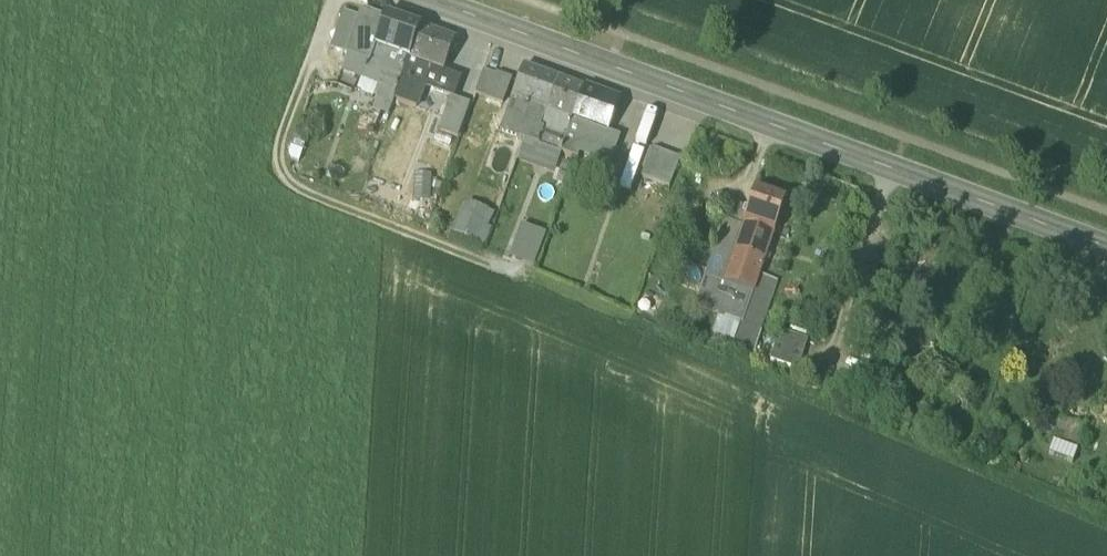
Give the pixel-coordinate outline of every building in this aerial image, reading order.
[(397,90),(403,75),(370,63),(375,48),(374,47),(384,19),(361,11),(358,19),(345,56),(347,57),(342,71),(383,85),(397,90)] [(330,51),(345,56),(358,19),(344,13),(330,51)] [(374,47),(375,48),(408,60),(420,29),(385,16),(384,19),(374,47)] [(408,60),(408,61),(427,67),(430,69),(443,73),(455,41),(420,28),(420,29),(408,60)] [(408,61),(408,60),(375,48),(370,63),(403,75),(408,61)] [(425,72),(427,67),(408,61),(403,75),(397,90),(394,100),(416,108),(429,73),(425,72)] [(512,99),(514,100),(546,113),(546,112),(558,81),(558,80),(524,67),(512,99)] [(475,95),(487,99),(488,96),(495,77),(495,76),(483,71),(475,95)] [(495,77),(488,96),(503,102),(511,82),(495,77)] [(558,81),(546,112),(573,122),(584,91),(558,81)] [(375,108),(390,113),(394,100),(397,90),(383,85),(375,108)] [(584,91),(573,122),(606,134),(607,133),(608,133),(619,103),(585,90),(584,91)] [(439,132),(458,139),(470,105),(451,98),(439,132)] [(540,128),(546,113),(514,100),(501,133),(539,146),(545,129),(540,128)] [(566,138),(573,122),(546,112),(546,113),(540,128),(545,129),(563,136),(566,138)] [(620,137),(608,133),(607,133),(606,134),(573,122),(566,138),(563,136),(557,153),(574,159),(577,160),(579,155),(581,149),(612,161),(620,137)] [(557,153),(563,136),(545,129),(539,146),(557,153)] [(609,167),(612,161),(581,149),(579,155),(609,167)] [(636,189),(644,152),(633,150),(625,187),(636,189)] [(642,179),(669,189),(680,160),(653,150),(642,179)] [(412,199),(431,201),(433,173),(415,171),(412,199)] [(750,213),(745,228),(775,238),(788,200),(758,190),(750,213)] [(486,243),(496,209),(465,200),(455,234),(486,243)] [(735,208),(729,227),(743,232),(745,228),(750,213),(735,208)] [(536,265),(548,232),(522,222),(510,255),(536,265)] [(725,287),(743,232),(729,227),(724,226),(705,281),(725,287)] [(761,278),(775,238),(745,228),(743,232),(725,287),(750,296),(754,297),(761,278)] [(735,341),(754,347),(776,283),(761,278),(754,297),(750,296),(743,316),(735,341)] [(743,316),(750,296),(725,287),(705,281),(698,301),(743,316)] [(771,365),(798,374),(809,343),(782,334),(771,365)] [(1056,439),(1079,446),(1085,427),(1045,415),(1042,427),(1058,432),(1056,439)] [(1040,433),(1056,439),(1058,432),(1042,427),(1040,433)]
